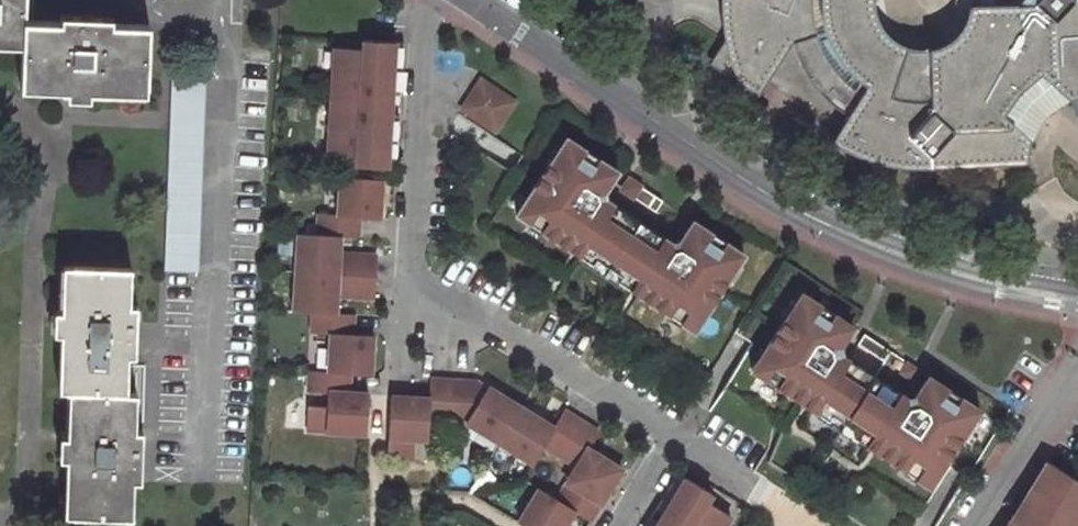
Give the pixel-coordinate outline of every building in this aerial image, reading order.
[(25,22),(25,0),(0,0),(0,48),(23,49),(25,22)] [(967,7),(966,14),(964,22),(961,29),(957,35),(952,41),(946,46),(939,50),(932,52),(924,54),(916,54),(908,53),(901,51),(894,47),(882,38),(874,24),(871,17),(870,9),(870,2),(870,0),(714,0),(714,21),(717,42),(706,61),(704,64),(754,95),(790,39),(796,57),(805,76),(818,93),(833,108),(843,115),(826,140),(840,150),(860,159),(885,167),(900,169),(914,170),(935,170),(1026,168),(1026,160),(1028,149),(1030,144),(1011,126),(1026,101),(1048,85),(1067,103),(1077,100),(1077,0),(1027,0),(1020,7),(967,7)] [(25,22),(23,49),(22,91),(149,96),(152,28),(98,25),(98,17),(80,16),(80,24),(25,22)] [(361,49),(333,47),(326,154),(355,155),(355,165),(394,167),(394,158),(384,157),(387,123),(396,124),(397,114),(387,114),(364,113),(365,93),(388,94),(398,95),(399,85),(389,84),(391,50),(401,51),(402,42),(362,39),(361,49)] [(389,84),(399,85),(401,51),(391,50),(389,84)] [(208,76),(176,75),(165,268),(197,270),(208,76)] [(506,99),(478,80),(460,108),(489,126),(506,99)] [(1026,101),(1011,126),(1030,144),(1032,139),(1037,129),(1044,120),(1052,112),(1061,106),(1067,103),(1048,85),(1026,101)] [(364,113),(387,114),(388,94),(365,93),(364,113)] [(384,157),(394,158),(396,124),(387,123),(384,157)] [(601,190),(615,170),(609,166),(564,136),(554,150),(559,153),(551,165),(546,162),(513,213),(570,252),(579,257),(589,264),(592,259),(618,276),(615,281),(630,291),(637,295),(691,331),(725,279),(720,276),(728,264),(733,267),(742,253),(691,220),(677,240),(678,244),(670,245),(670,242),(603,198),(599,198),(598,191),(601,190)] [(559,153),(554,150),(546,162),(551,165),(559,153)] [(339,176),(336,215),(316,213),(315,234),(337,235),(355,237),(356,217),(377,219),(379,179),(339,176)] [(653,210),(660,199),(627,177),(620,188),(653,210)] [(336,254),(337,235),(315,234),(296,233),(294,272),(335,274),(341,275),(373,277),(374,256),(341,254),(341,263),(335,262),(336,254)] [(592,259),(589,264),(615,281),(618,276),(592,259)] [(720,276),(725,279),(733,267),(728,264),(720,276)] [(65,393),(122,396),(125,343),(132,343),(132,325),(125,325),(128,272),(62,269),(56,393),(65,393)] [(334,295),(334,287),(340,287),(339,296),(372,297),(373,277),(341,275),(335,274),(294,272),(292,310),(311,312),(333,313),(334,295)] [(837,346),(851,325),(799,291),(790,305),(795,309),(787,321),(782,317),(748,369),(761,378),(765,373),(777,381),(773,386),(800,403),(825,419),(828,414),(854,431),(850,436),(901,470),(905,465),(917,472),(913,478),(927,486),(961,434),(956,431),(963,419),(968,422),(978,408),(927,375),(913,395),(914,399),(906,400),(906,397),(839,353),(836,354),(834,346),(837,346)] [(795,309),(790,305),(782,317),(787,321),(795,309)] [(329,334),(327,372),(347,373),(367,375),(370,335),(349,333),(350,314),(333,313),(311,312),(309,332),(329,334)] [(862,332),(856,343),(882,360),(889,350),(862,332)] [(905,360),(899,370),(909,377),(915,367),(905,360)] [(304,429),(364,433),(366,394),(345,393),(347,373),(327,372),(307,371),(306,391),(325,393),(325,407),(305,406),(304,429)] [(765,373),(761,378),(773,386),(777,381),(765,373)] [(426,439),(427,419),(446,420),(449,381),(428,379),(427,398),(389,396),(385,456),(409,458),(411,438),(426,439)] [(464,421),(497,442),(519,407),(485,386),(484,389),(472,382),(449,381),(446,420),(464,421)] [(122,396),(65,393),(61,515),(129,519),(131,466),(138,467),(139,449),(132,448),(134,396),(122,396)] [(497,442),(531,462),(542,445),(558,455),(579,421),(562,410),(551,427),(519,407),(497,442)] [(828,414),(825,419),(850,436),(854,431),(828,414)] [(956,431),(961,434),(968,422),(963,419),(956,431)] [(575,466),(565,482),(599,502),(620,469),(586,448),(597,432),(579,421),(558,455),(575,466)] [(1077,519),(1077,518),(1077,480),(1046,460),(1028,489),(1077,519)] [(905,465),(901,470),(913,478),(917,472),(905,465)] [(729,515),(704,500),(709,492),(676,471),(671,479),(679,484),(661,513),(653,508),(648,516),(656,521),(664,525),(722,525),(729,515)] [(679,484),(671,479),(653,508),(661,513),(679,484)] [(524,525),(561,525),(571,511),(587,521),(599,502),(565,482),(555,498),(537,487),(516,521),(524,525)] [(1022,525),(1073,525),(1077,519),(1028,489),(1010,518),(1022,525)]
